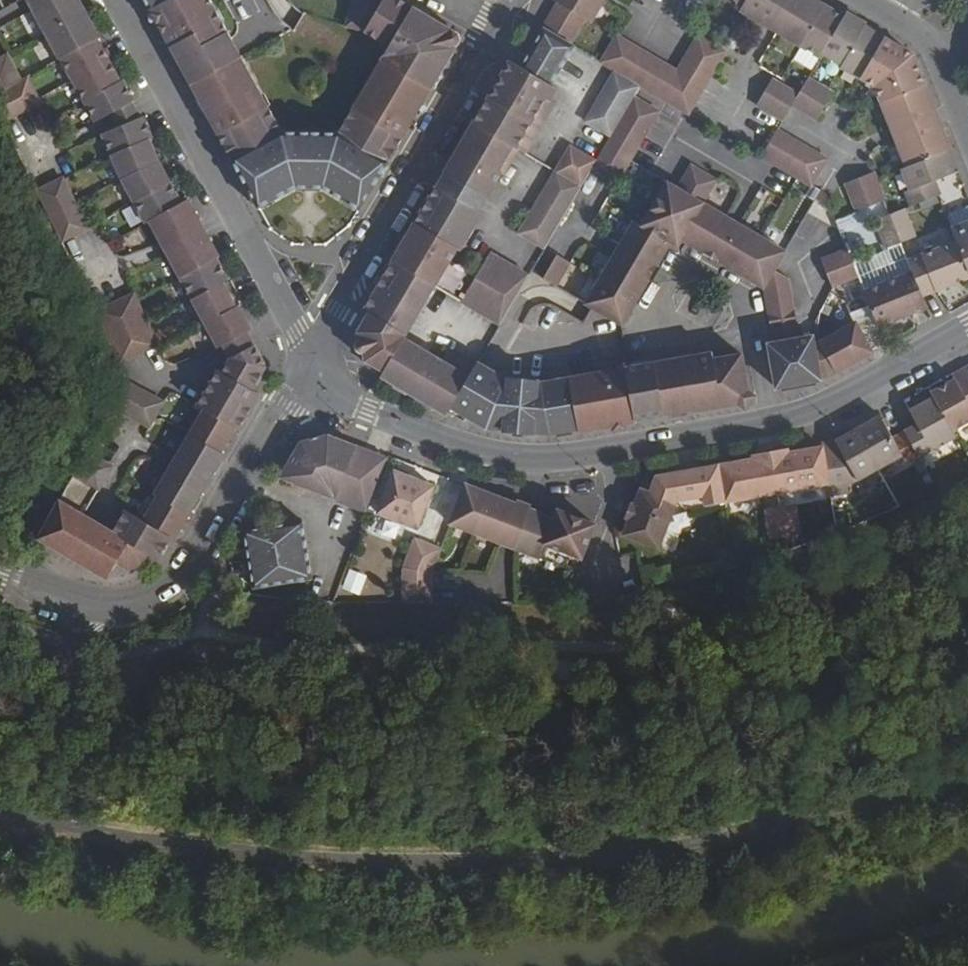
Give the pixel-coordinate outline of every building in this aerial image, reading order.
[(80,0),(29,0),(29,1),(57,54),(60,53),(98,33),(80,0)] [(152,8),(168,0),(147,0),(152,8)] [(214,0),(168,0),(152,8),(258,205),(299,183),(323,183),(362,206),(446,64),(404,40),(422,11),(422,10),(404,0),(354,0),(347,23),(365,27),(389,41),(338,128),(284,128),(214,0)] [(600,0),(558,0),(542,27),(567,42),(583,15),(589,18),(600,0)] [(816,0),(736,0),(742,4),(739,9),(820,55),(823,50),(844,16),(816,0)] [(454,26),(422,10),(422,11),(454,28),(454,26)] [(910,52),(864,24),(866,22),(847,10),(844,16),(823,50),(842,61),(840,64),(874,84),(904,162),(899,164),(908,187),(950,170),(942,150),(949,147),(910,52)] [(457,46),(454,28),(422,11),(404,40),(446,64),(457,46)] [(448,264),(456,250),(459,252),(481,214),(478,212),(499,176),(502,178),(517,152),(523,156),(553,104),(549,102),(556,91),(550,87),(571,49),(541,31),(520,70),(508,63),(361,312),(366,315),(355,333),(355,336),(364,360),(381,370),(379,374),(447,413),(474,366),(448,352),(442,360),(405,338),(434,288),(499,324),(525,278),(489,256),(476,279),(448,264)] [(702,86),(724,48),(698,32),(676,70),(702,86)] [(134,97),(98,33),(60,53),(94,115),(113,107),(117,117),(119,121),(101,128),(121,173),(157,155),(146,134),(152,131),(141,111),(136,113),(134,108),(130,99),(134,97)] [(660,96),(676,70),(617,34),(601,61),(660,96)] [(800,47),(793,58),(810,69),(817,57),(800,47)] [(7,50),(0,54),(0,84),(21,73),(7,50)] [(702,86),(676,70),(660,96),(687,111),(702,86)] [(24,72),(21,73),(0,84),(0,115),(36,96),(24,72)] [(633,94),(637,88),(613,74),(584,123),(608,137),(633,94)] [(816,116),(831,89),(807,75),(797,93),(792,102),(816,116)] [(792,102),(797,93),(772,78),(758,104),(782,118),(792,102)] [(614,182),(658,109),(633,94),(608,137),(593,163),(590,167),(614,182)] [(809,182),(825,156),(776,128),(760,154),(809,182)] [(590,167),(593,163),(568,149),(518,234),(543,248),(590,167)] [(206,229),(184,190),(178,194),(157,155),(121,173),(143,213),(147,211),(166,245),(193,293),(225,277),(227,276),(215,253),(218,251),(206,229)] [(785,248),(703,202),(715,179),(690,165),(676,186),(666,180),(640,224),(633,220),(585,303),(621,323),(669,241),(680,239),(762,286),(767,310),(797,304),(791,275),(774,265),(785,248)] [(882,197),(871,169),(844,180),(855,208),(882,197)] [(73,196),(61,174),(34,187),(46,209),(73,196)] [(85,222),(73,196),(46,209),(58,235),(85,222)] [(945,212),(955,238),(967,269),(967,202),(945,212)] [(913,233),(901,206),(888,211),(899,239),(913,233)] [(899,239),(888,211),(874,217),(887,244),(899,239)] [(955,238),(907,258),(912,270),(921,292),(967,273),(967,269),(955,238)] [(858,275),(847,247),(822,257),(834,285),(858,275)] [(554,286),(568,261),(555,253),(541,278),(554,286)] [(921,292),(912,270),(864,289),(878,323),(926,304),(921,292)] [(254,387),(266,364),(264,353),(249,325),(251,321),(239,298),(237,299),(225,277),(193,293),(218,340),(226,336),(234,351),(225,368),(221,369),(201,404),(206,407),(236,425),(240,427),(261,391),(254,387)] [(144,311),(132,286),(92,304),(104,328),(144,311)] [(158,337),(144,311),(104,328),(117,356),(158,337)] [(872,348),(856,319),(817,340),(815,332),(803,334),(800,320),(770,326),(773,340),(769,341),(777,385),(817,377),(819,378),(872,348)] [(745,402),(738,356),(711,360),(709,353),(538,383),(536,378),(506,376),(504,380),(490,372),(464,417),(479,427),(490,430),(548,434),(574,428),(576,432),(633,422),(632,418),(689,409),(689,412),(745,402)] [(967,366),(951,375),(953,380),(928,393),(931,397),(952,435),(967,426),(967,368),(967,366)] [(163,396),(125,375),(112,401),(148,421),(163,396)] [(952,435),(931,397),(906,410),(914,426),(904,431),(918,458),(954,439),(952,435)] [(185,519),(198,497),(219,463),(226,451),(222,449),(230,436),(236,425),(206,407),(177,461),(146,516),(173,533),(176,535),(185,519)] [(918,458),(904,431),(889,439),(877,417),(854,430),(876,470),(900,457),(904,464),(918,458)] [(876,470),(854,430),(833,441),(821,444),(821,447),(828,484),(831,496),(847,492),(844,482),(853,477),(855,481),(876,470)] [(377,485),(346,473),(357,443),(339,435),(322,433),(301,442),(281,478),(335,497),(333,500),(366,511),(377,485)] [(97,484),(111,459),(88,446),(75,471),(97,484)] [(828,484),(821,447),(785,451),(794,491),(828,484)] [(373,479),(381,459),(357,450),(350,470),(373,479)] [(766,496),(758,457),(721,465),(727,501),(728,503),(766,496)] [(664,548),(681,501),(707,497),(708,505),(727,501),(721,465),(662,475),(656,492),(647,489),(641,503),(636,501),(630,515),(635,518),(628,534),(664,548)] [(421,515),(432,484),(392,470),(381,501),(421,515)] [(160,555),(173,533),(146,516),(126,503),(112,525),(83,509),(97,484),(75,471),(41,535),(110,573),(111,573),(120,558),(129,563),(138,561),(143,560),(149,549),(160,555)] [(501,542),(516,502),(464,482),(450,523),(501,542)] [(802,532),(797,505),(782,507),(787,535),(802,532)] [(582,560),(597,523),(557,508),(553,517),(529,507),(514,547),(567,567),(572,556),(582,560)] [(787,535),(782,507),(767,510),(773,538),(787,535)] [(316,577),(305,521),(250,532),(260,588),(316,577)] [(431,573),(441,548),(414,538),(402,569),(431,573)] [(341,588),(360,593),(365,573),(346,568),(341,588)] [(432,602),(431,573),(402,569),(403,602),(432,602)]
